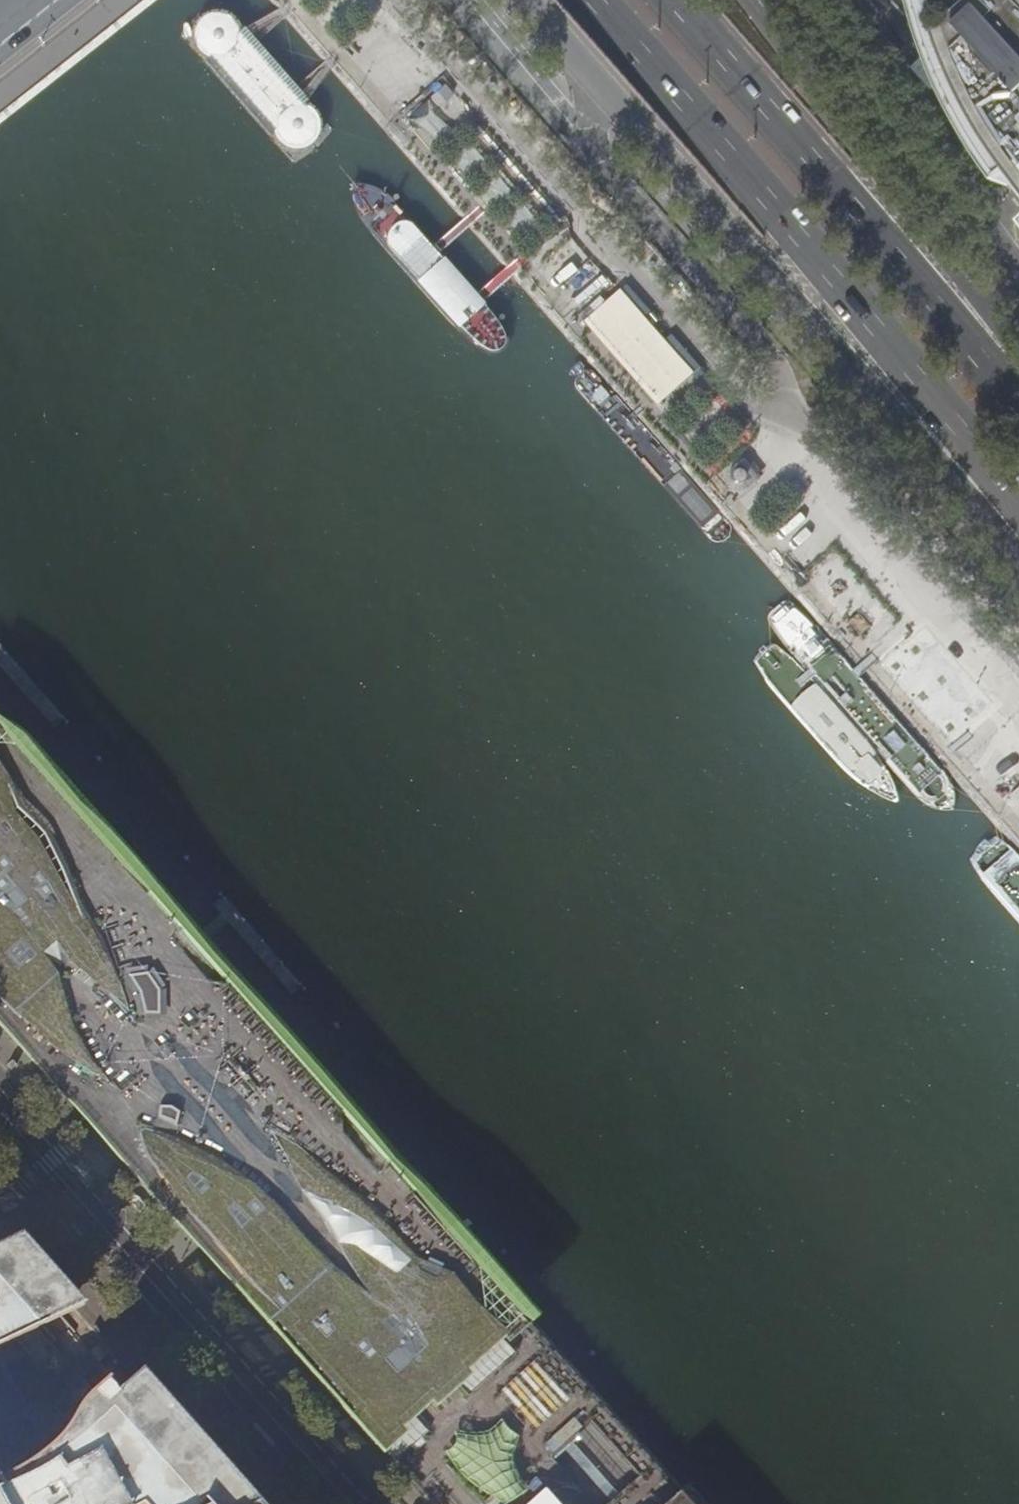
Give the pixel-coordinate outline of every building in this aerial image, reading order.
[(1003,191),(1016,179),(1018,182),(1018,0),(921,0),(921,7),(923,17),(925,27),(929,42),(934,58),(940,74),(947,91),(955,106),(966,129),(977,147),(1003,191)] [(336,199),(329,214),(471,374),(517,332),(514,329),(444,249),(384,182),(375,173),(360,178),(346,187),(336,199)] [(622,289),(585,322),(660,405),(697,372),(622,289)] [(726,518),(597,371),(589,369),(584,371),(579,374),(577,380),(578,388),(711,541),(718,544),(725,542),(730,537),(732,530),(730,523),(726,518)] [(23,1049),(56,1085),(114,1150),(170,1213),(254,1307),(337,1400),(406,1477),(535,1368),(554,1351),(0,720),(0,1023),(23,1049)] [(42,1324),(39,1317),(71,1302),(66,1296),(34,1261),(18,1243),(7,1248),(0,1251),(0,1344),(42,1324)] [(554,1351),(535,1368),(406,1477),(421,1495),(430,1503),(690,1503),(554,1351)] [(236,1488),(158,1400),(139,1379),(123,1394),(106,1376),(74,1404),(68,1413),(58,1434),(47,1447),(34,1457),(18,1439),(19,1435),(19,1432),(17,1429),(15,1428),(10,1429),(0,1418),(0,1503),(251,1503),(236,1488)]
